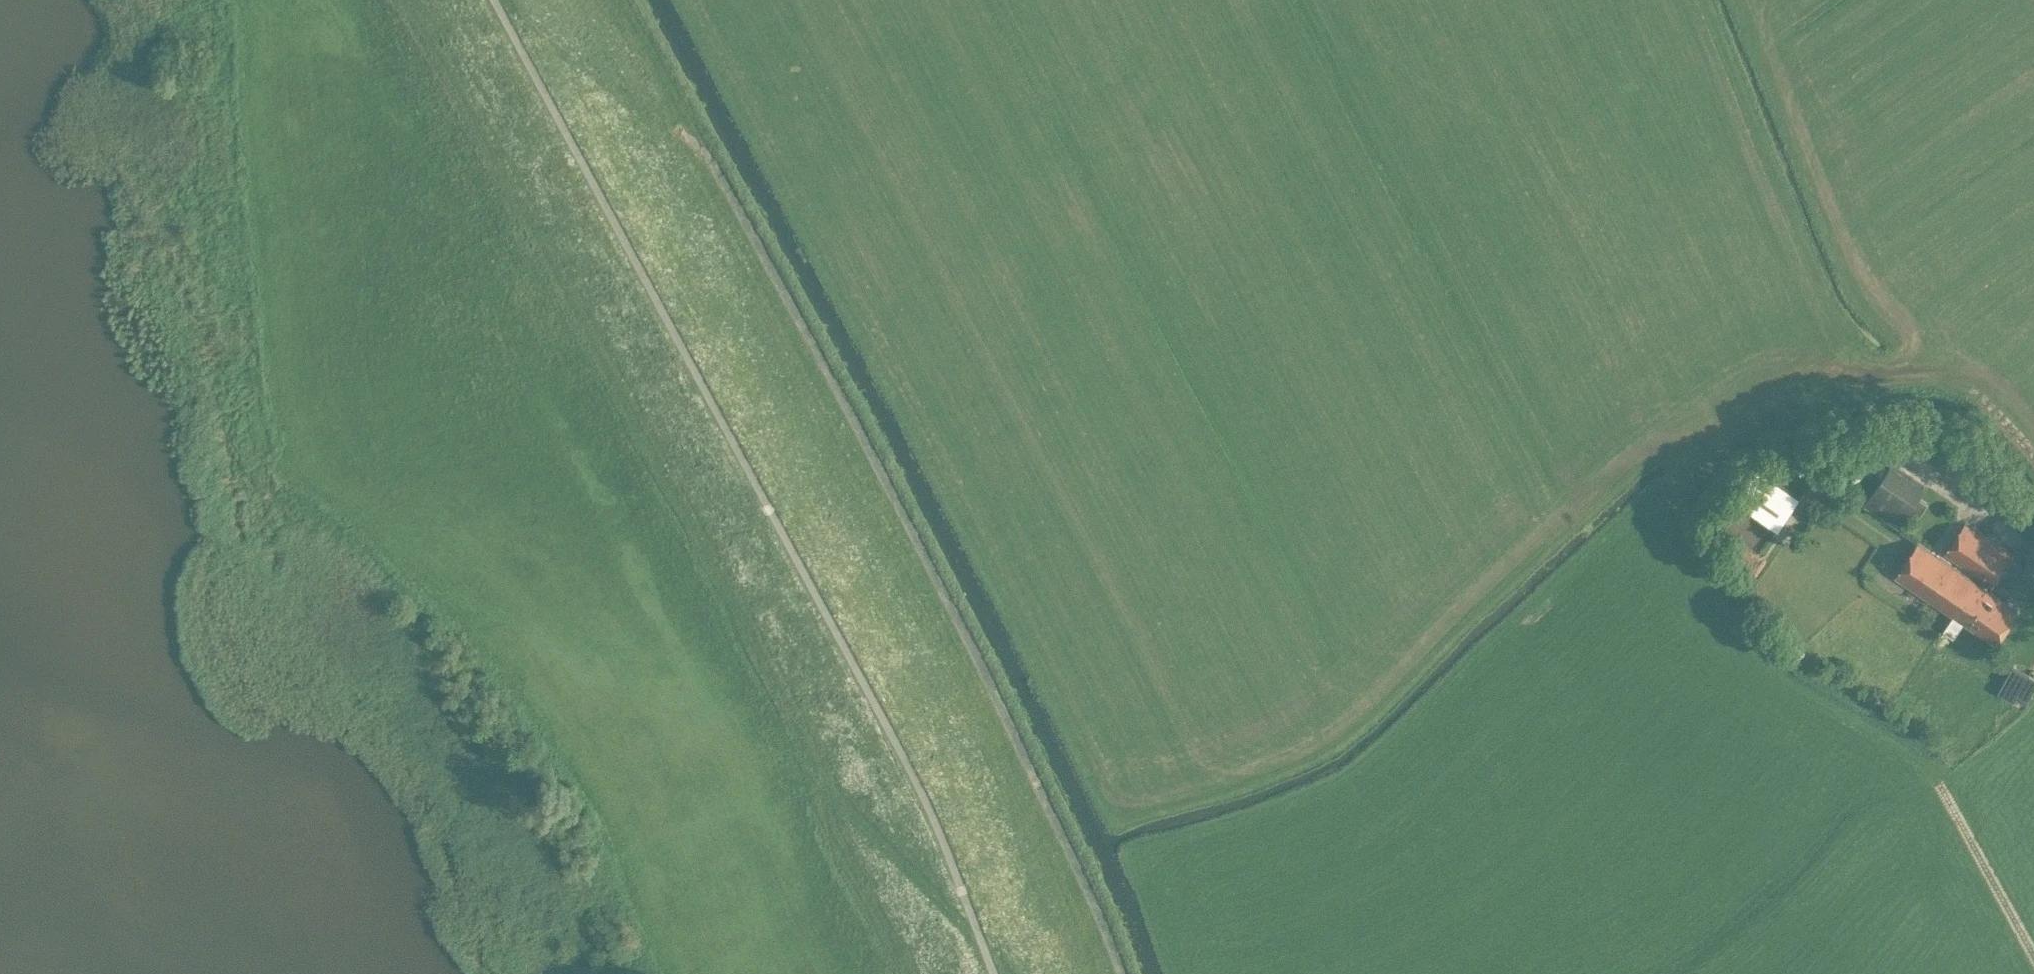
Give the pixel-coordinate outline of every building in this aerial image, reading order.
[(1897,524),(1923,484),(1889,461),(1863,501),(1897,524)] [(1799,494),(1758,466),(1734,500),(1777,528),(1799,494)] [(1979,574),(1999,544),(1964,520),(1943,551),(1979,574)] [(1917,540),(1895,574),(1953,613),(1965,594),(1967,595),(1977,580),(1978,581),(1981,576),(1980,575),(1977,580),(1917,540)] [(1965,594),(1953,613),(1942,628),(1952,635),(1963,620),(1994,640),(2016,607),(1988,587),(2011,552),(1999,544),(1979,574),(1980,575),(1981,576),(1978,581),(1977,580),(1967,595),(1965,594)] [(2015,697),(2024,702),(2033,685),(2033,677),(2027,674),(2029,670),(2012,661),(2004,676),(1996,690),(2013,699),(2014,696),(2015,697)]
